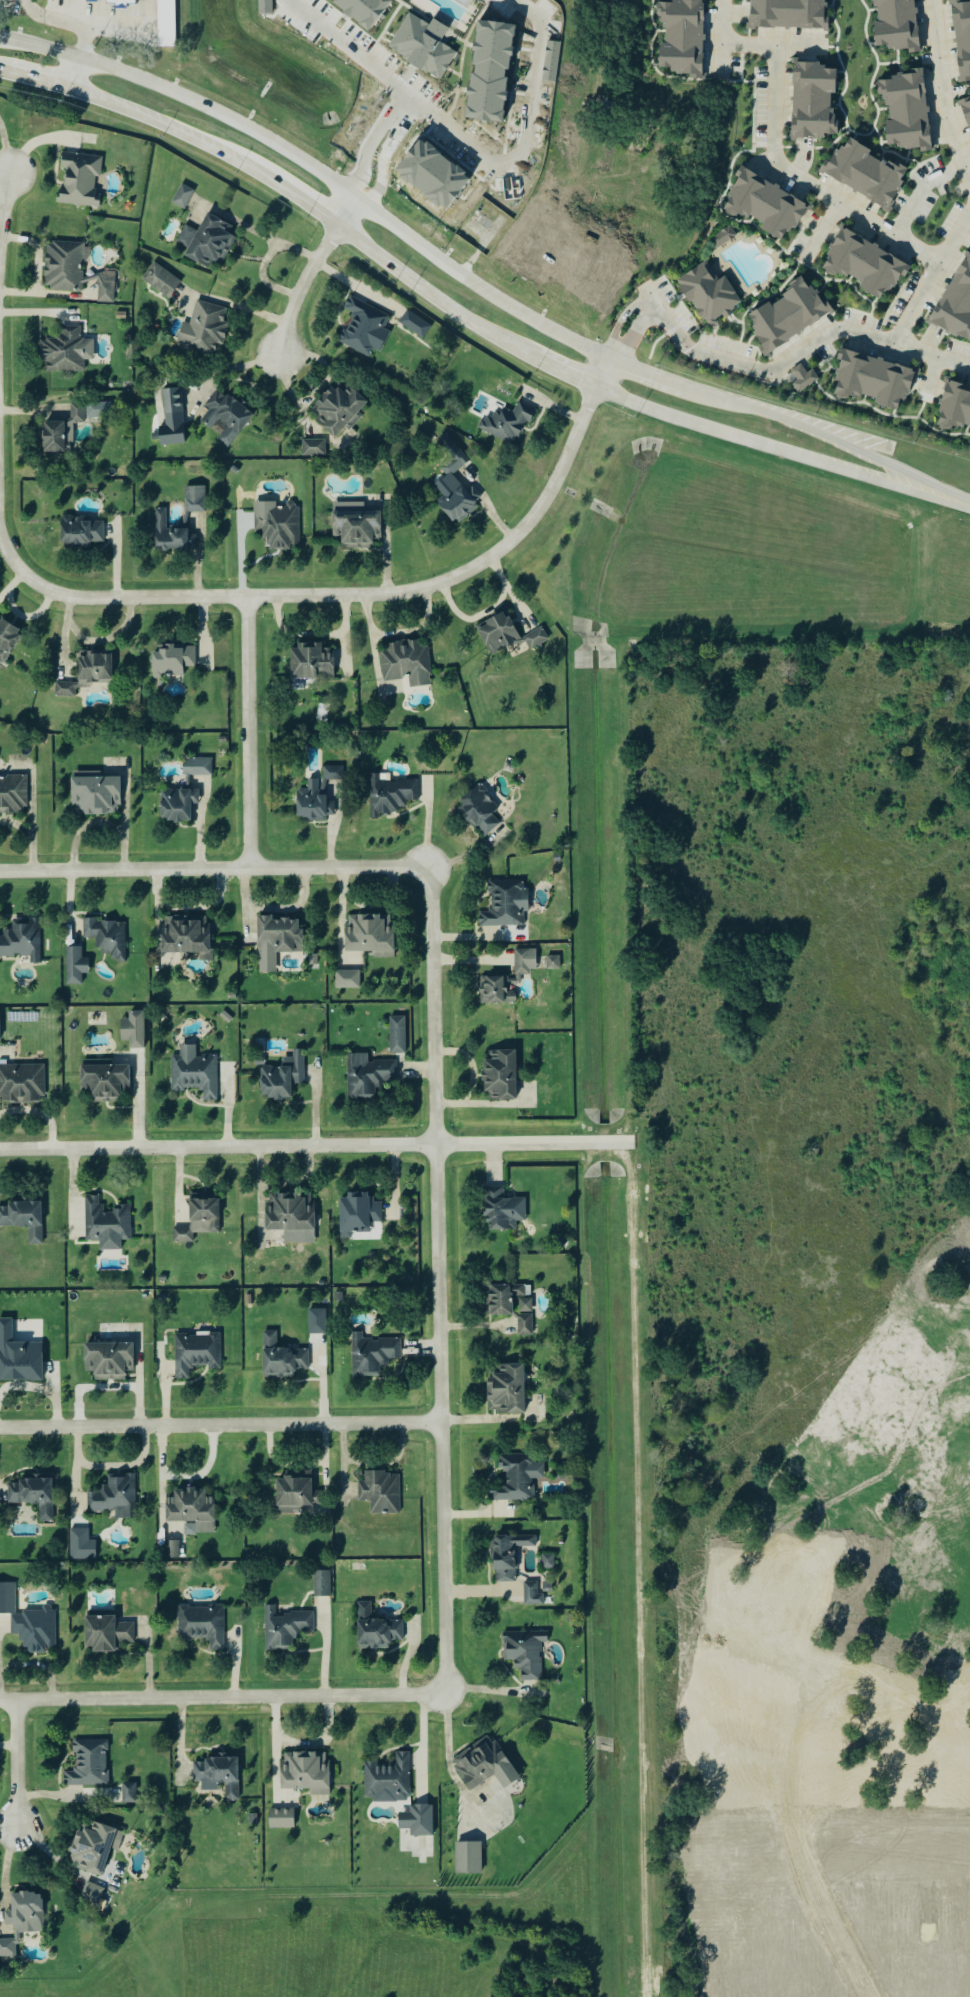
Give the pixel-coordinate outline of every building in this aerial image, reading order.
[(157,48),(173,48),(173,0),(157,0),(157,48)] [(751,28),(829,30),(829,19),(824,19),(825,0),(752,0),(751,28)] [(877,23),(873,24),(875,47),(888,46),(888,51),(908,49),(908,54),(920,53),(915,0),(874,0),(877,23)] [(960,83),(969,82),(969,5),(964,6),(963,0),(952,0),(951,0),(960,83)] [(702,80),(704,2),(658,1),(657,23),(665,23),(665,43),(659,43),(658,72),(689,72),(689,79),(702,80)] [(421,24),(411,16),(401,28),(411,37),(421,24)] [(836,65),(793,64),(792,138),(825,139),(825,135),(834,135),(835,94),(836,94),(836,65)] [(931,152),(924,69),(910,70),(911,76),(876,79),(878,97),(886,96),(889,121),(885,121),(887,149),(919,146),(920,153),(931,152)] [(969,131),(969,98),(969,97),(960,101),(969,131)] [(889,209),(908,172),(870,153),(871,150),(845,138),(832,165),(824,161),(818,173),(889,209)] [(60,154),(56,205),(96,208),(100,157),(60,154)] [(782,241),(788,228),(795,232),(809,203),(739,169),(735,177),(738,178),(724,208),(762,226),(760,230),(782,241)] [(170,204),(182,210),(191,192),(179,186),(170,204)] [(182,258),(208,270),(211,265),(218,268),(233,239),(227,235),(231,227),(205,215),(195,233),(183,227),(175,243),(186,249),(182,258)] [(710,240),(717,250),(736,236),(729,226),(710,240)] [(912,266),(842,229),(822,266),(860,286),(859,289),(884,302),(898,275),(905,279),(912,266)] [(82,244),(44,243),(42,291),(80,293),(82,244)] [(966,252),(930,323),(967,342),(969,336),(969,254),(966,252)] [(678,278),(706,331),(718,324),(716,321),(728,315),(727,312),(741,304),(726,276),(717,281),(707,262),(678,278)] [(169,299),(181,282),(153,263),(141,280),(169,299)] [(767,354),(834,313),(828,302),(822,306),(806,280),(769,303),(744,318),(767,354)] [(368,358),(371,351),(376,353),(392,318),(347,298),(341,312),(350,315),(337,344),(368,358)] [(174,346),(215,358),(229,312),(194,301),(187,326),(181,324),(174,346)] [(397,323),(421,340),(429,329),(405,312),(397,323)] [(81,373),(81,327),(58,327),(58,339),(40,339),(40,373),(81,373)] [(833,393),(875,404),(874,405),(898,411),(901,397),(908,399),(916,370),(840,350),(838,361),(842,362),(833,393)] [(812,370),(807,373),(801,364),(791,370),(798,381),(792,385),(797,394),(819,381),(812,370)] [(365,404),(337,380),(306,415),(335,440),(365,404)] [(946,382),(936,423),(969,432),(969,388),(946,382)] [(160,447),(185,444),(178,389),(161,391),(165,427),(157,428),(160,447)] [(202,408),(226,426),(215,440),(226,449),(252,415),(217,389),(202,408)] [(480,431),(512,448),(533,411),(516,402),(510,414),(494,405),(480,431)] [(81,403),(67,403),(67,425),(81,425),(81,403)] [(63,453),(63,422),(41,422),(41,453),(63,453)] [(468,464),(449,433),(435,442),(448,462),(441,467),(448,477),(468,464)] [(302,441),(302,457),(326,456),(326,440),(302,441)] [(457,525),(480,498),(468,488),(465,492),(455,483),(435,506),(457,525)] [(203,511),(203,487),(183,487),(183,511),(203,511)] [(339,549),(378,549),(378,511),(362,511),(362,504),(330,504),(330,541),(339,541),(339,549)] [(297,508),(252,509),(252,532),(263,532),(263,550),(297,550),(297,508)] [(163,511),(153,511),(153,550),(191,550),(191,529),(163,529),(163,511)] [(89,548),(89,543),(101,543),(101,519),(59,519),(59,548),(89,548)] [(540,629),(517,639),(504,613),(474,627),(489,657),(523,641),(527,651),(546,642),(540,629)] [(2,666),(21,633),(0,621),(0,665),(2,666)] [(380,682),(407,679),(408,689),(429,687),(425,641),(377,645),(380,682)] [(331,680),(331,648),(321,649),(321,643),(288,644),(289,680),(331,680)] [(150,648),(150,677),(182,677),(182,667),(193,667),(193,648),(150,648)] [(53,683),(53,698),(73,698),(73,688),(87,688),(87,684),(109,684),(110,655),(76,654),(76,683),(53,683)] [(211,758),(182,759),(182,776),(212,775),(211,758)] [(24,775),(0,775),(0,813),(24,813),(24,775)] [(117,814),(117,777),(69,777),(69,814),(117,814)] [(367,780),(368,817),(395,816),(395,809),(404,809),(404,802),(416,802),(415,778),(367,780)] [(331,820),(331,803),(324,803),(324,795),(316,795),(316,780),(305,780),(305,789),(295,789),(295,820),(331,820)] [(455,802),(480,838),(498,826),(490,815),(496,811),(479,786),(455,802)] [(196,790),(158,790),(158,822),(188,822),(188,805),(196,805),(196,790)] [(525,926),(524,881),(487,882),(488,912),(476,912),(476,927),(525,926)] [(391,915),(344,915),(344,953),(391,953),(391,915)] [(207,953),(207,917),(159,917),(159,953),(207,953)] [(300,975),(300,917),(255,917),(256,954),(272,954),(273,975),(300,975)] [(28,964),(38,964),(37,919),(10,919),(10,930),(1,931),(1,937),(0,937),(0,958),(28,957),(28,964)] [(94,939),(93,953),(108,953),(108,963),(123,963),(124,921),(81,920),(80,939),(94,939)] [(64,946),(65,985),(81,985),(80,974),(88,974),(88,958),(76,958),(76,947),(64,946)] [(512,977),(479,978),(479,1004),(515,1004),(515,977),(528,977),(528,970),(535,970),(534,950),(512,950),(512,977)] [(545,970),(557,970),(557,958),(545,958),(545,970)] [(359,970),(335,971),(335,989),(359,989),(359,970)] [(143,1012),(128,1012),(128,1019),(119,1020),(120,1041),(129,1041),(129,1049),(144,1049),(143,1012)] [(388,1054),(402,1054),(402,1018),(388,1018),(388,1054)] [(169,1056),(169,1091),(200,1091),(200,1101),(214,1101),(214,1057),(194,1057),(194,1046),(177,1046),(177,1056),(169,1056)] [(514,1051),(486,1051),(486,1061),(482,1061),(482,1101),(514,1101),(514,1051)] [(344,1055),(345,1100),(373,1099),(373,1089),(383,1089),(383,1081),(394,1081),(393,1062),(366,1062),(366,1055),(344,1055)] [(42,1103),(42,1065),(0,1065),(0,1103),(42,1103)] [(301,1085),(301,1065),(258,1065),(259,1099),(290,1099),(289,1086),(301,1085)] [(88,1103),(127,1103),(127,1066),(78,1066),(78,1095),(88,1095),(88,1103)] [(523,1199),(502,1199),(502,1187),(483,1187),(483,1231),(513,1231),(513,1217),(523,1216),(523,1199)] [(312,1231),(312,1194),(264,1194),(264,1231),(312,1231)] [(380,1223),(379,1202),(371,1203),(371,1195),(337,1195),(338,1238),(350,1238),(350,1234),(368,1233),(368,1223),(380,1223)] [(128,1208),(99,1209),(99,1197),(83,1197),(83,1241),(97,1241),(97,1251),(119,1250),(119,1241),(128,1241),(128,1208)] [(217,1234),(217,1199),(187,1199),(187,1229),(171,1229),(171,1243),(191,1243),(191,1223),(207,1223),(207,1234),(217,1234)] [(26,1245),(40,1245),(39,1204),(0,1204),(0,1228),(26,1227),(26,1245)] [(484,1316),(512,1316),(512,1297),(516,1297),(516,1313),(529,1313),(529,1299),(523,1299),(523,1285),(484,1285),(484,1316)] [(307,1309),(307,1335),(325,1334),(325,1308),(307,1309)] [(43,1381),(43,1344),(10,1344),(9,1316),(0,1317),(0,1382),(43,1381)] [(529,1336),(529,1316),(515,1316),(515,1336),(529,1336)] [(293,1378),(293,1370),(306,1370),(306,1350),(274,1349),(274,1332),(260,1332),(260,1378),(293,1378)] [(350,1378),(378,1377),(378,1367),(387,1367),(387,1360),(398,1360),(398,1339),(360,1339),(360,1333),(349,1333),(350,1378)] [(218,1369),(218,1334),(172,1334),(173,1380),(188,1380),(188,1369),(218,1369)] [(92,1381),(125,1381),(125,1374),(131,1374),(131,1344),(82,1344),(82,1373),(92,1373),(92,1381)] [(522,1414),(522,1365),(486,1365),(486,1414),(522,1414)] [(531,1500),(530,1455),(498,1456),(498,1483),(488,1484),(488,1501),(531,1500)] [(397,1472),(362,1472),(362,1483),(355,1483),(355,1503),(368,1503),(368,1515),(397,1515),(397,1472)] [(300,1513),(300,1507),(319,1507),(319,1491),(309,1491),(309,1474),(274,1475),(274,1513),(300,1513)] [(133,1475),(105,1475),(105,1485),(96,1485),(96,1493),(85,1493),(85,1512),(112,1512),(112,1520),(133,1519),(133,1475)] [(5,1480),(6,1504),(37,1504),(37,1522),(51,1522),(50,1480),(5,1480)] [(213,1498),(204,1498),(204,1490),(171,1490),(171,1498),(164,1498),(164,1523),(213,1523),(213,1498)] [(69,1529),(69,1561),(97,1560),(96,1541),(88,1541),(88,1529),(69,1529)] [(491,1536),(491,1583),(513,1583),(513,1547),(532,1547),(532,1536),(491,1536)] [(179,1541),(165,1542),(165,1559),(179,1559),(179,1541)] [(543,1569),(554,1569),(554,1554),(543,1554),(543,1569)] [(312,1573),(312,1595),(327,1595),(327,1573),(312,1573)] [(536,1583),(522,1583),(522,1605),(536,1605),(536,1583)] [(388,1649),(388,1643),(400,1643),(400,1621),(368,1621),(368,1603),(355,1603),(355,1649),(388,1649)] [(176,1606),(176,1640),(207,1640),(207,1651),(221,1651),(221,1606),(176,1606)] [(263,1651),(293,1651),(293,1633),(311,1633),(310,1614),(273,1614),(273,1606),(262,1606),(263,1651)] [(53,1611),(8,1611),(8,1635),(19,1635),(19,1652),(53,1653),(53,1611)] [(118,1653),(118,1643),(131,1643),(131,1623),(113,1624),(113,1617),(83,1617),(83,1653),(118,1653)] [(501,1661),(517,1660),(518,1681),(538,1681),(537,1642),(543,1642),(543,1632),(501,1633),(501,1661)] [(493,1775),(497,1781),(512,1771),(487,1736),(449,1763),(470,1792),(493,1775)] [(71,1770),(62,1770),(62,1786),(106,1787),(106,1741),(72,1740),(71,1770)] [(278,1790),(327,1790),(327,1753),(278,1753),(278,1790)] [(407,1798),(407,1753),(393,1753),(393,1764),(363,1764),(363,1798),(407,1798)] [(236,1759),(191,1759),(191,1783),(199,1783),(199,1789),(222,1789),(222,1801),(236,1801),(236,1759)] [(121,1783),(121,1804),(136,1803),(136,1783),(121,1783)] [(399,1813),(400,1831),(410,1830),(411,1837),(432,1836),(432,1806),(410,1806),(410,1813),(399,1813)] [(268,1808),(269,1830),(295,1829),(294,1808),(268,1808)] [(108,1848),(115,1850),(121,1832),(88,1823),(86,1830),(77,1828),(66,1865),(100,1875),(108,1848)] [(454,1844),(454,1875),(481,1875),(481,1844),(454,1844)] [(95,1908),(102,1890),(84,1883),(77,1901),(95,1908)] [(41,1933),(40,1894),(8,1895),(8,1913),(3,1913),(3,1925),(11,1925),(12,1934),(41,1933)] [(14,1957),(13,1940),(0,1940),(0,1957),(14,1957)]
